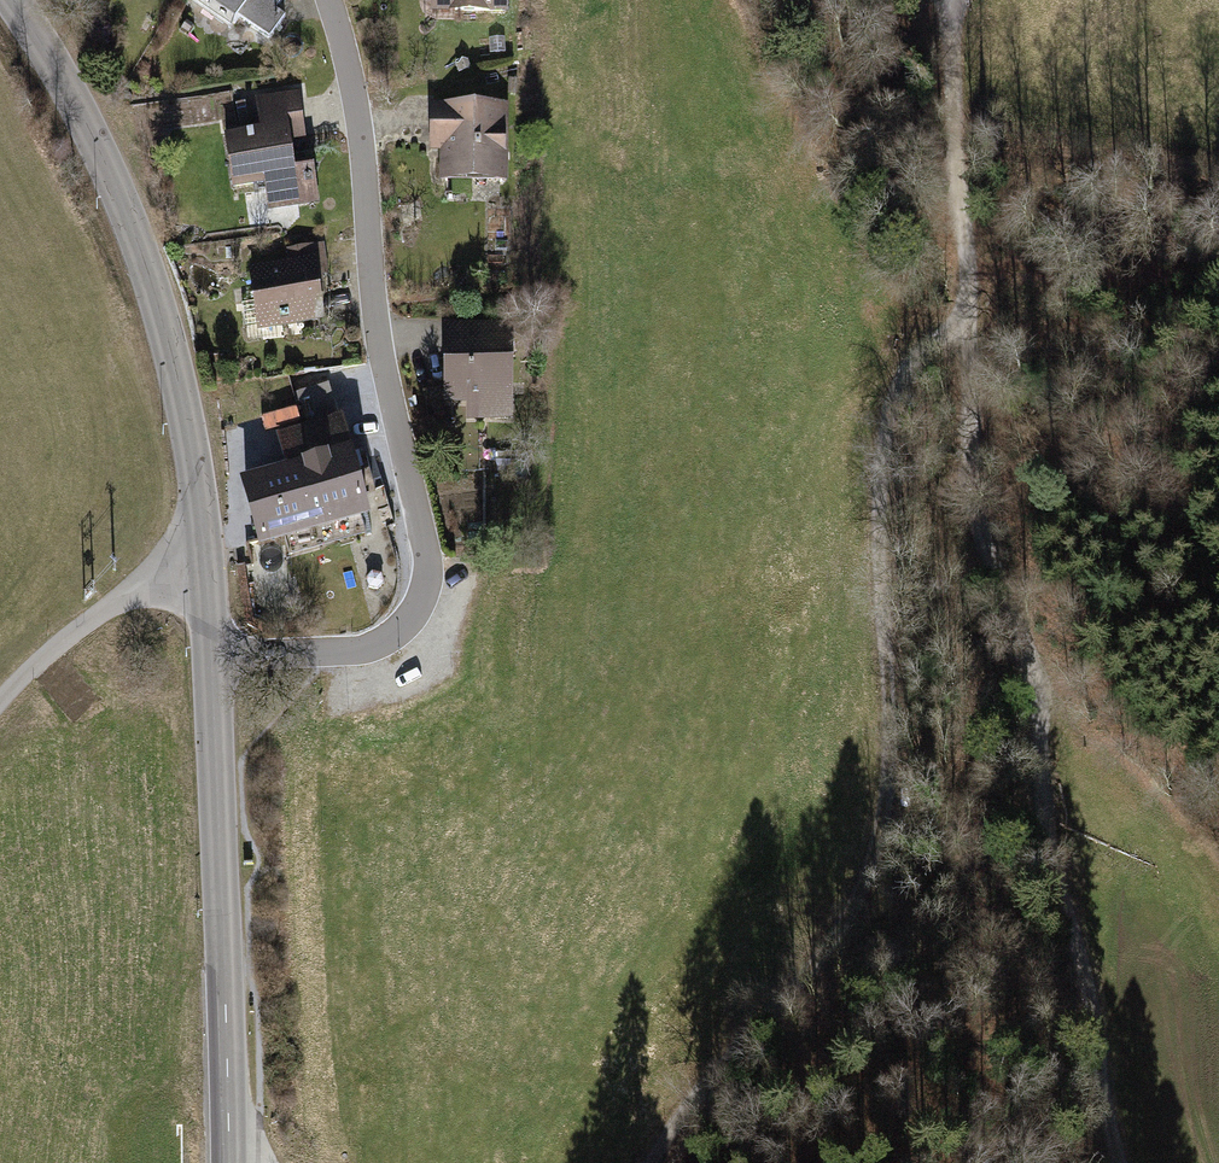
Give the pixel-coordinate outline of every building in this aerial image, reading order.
[(195,8),(186,20),(224,47),(241,24),(274,48),(291,25),(279,16),(286,5),(279,0),(184,0),(195,8)] [(500,12),(500,0),(415,0),(426,0),(426,12),(500,12)] [(217,131),(229,193),(260,187),(266,215),(314,205),(306,163),(291,166),(286,143),(303,140),(293,90),(248,99),(253,124),(217,131)] [(494,180),(501,180),(500,101),(488,101),(488,96),(460,97),(460,100),(425,101),(426,152),(436,152),(436,181),(467,181),(467,189),(494,188),(494,180)] [(246,269),(254,330),(315,322),(311,288),(326,286),(320,243),(284,248),(286,264),(246,269)] [(468,422),(510,423),(513,322),(447,321),(445,403),(468,403),(468,422)] [(238,483),(258,550),(368,518),(338,419),(276,438),(286,469),(238,483)]
